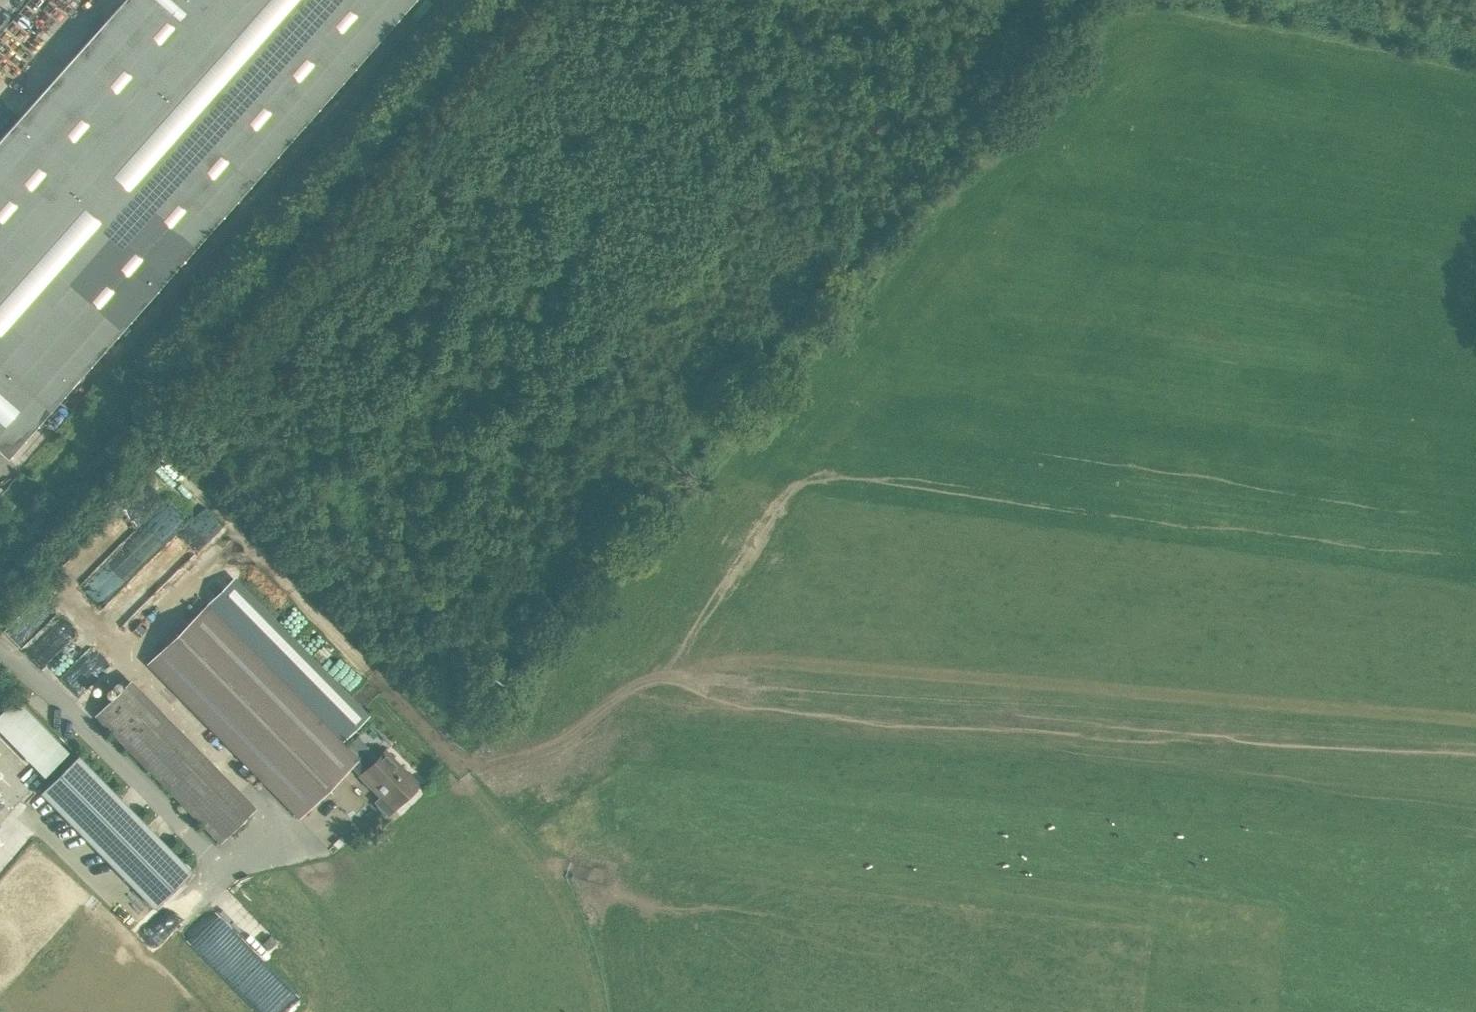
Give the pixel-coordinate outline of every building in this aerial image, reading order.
[(0,139),(0,358),(55,404),(409,0),(124,0),(0,139)] [(0,358),(0,449),(9,456),(55,404),(0,358)] [(234,577),(147,663),(299,817),(354,763),(363,772),(360,775),(374,789),(377,786),(384,793),(376,801),(388,814),(419,785),(385,751),(375,760),(366,751),(359,757),(343,741),(369,715),(234,577)] [(96,715),(194,815),(220,841),(250,812),(126,685),(96,715)] [(63,751),(16,702),(0,717),(0,722),(45,769),(63,751)] [(79,754),(41,791),(92,843),(155,906),(192,870),(79,754)]
